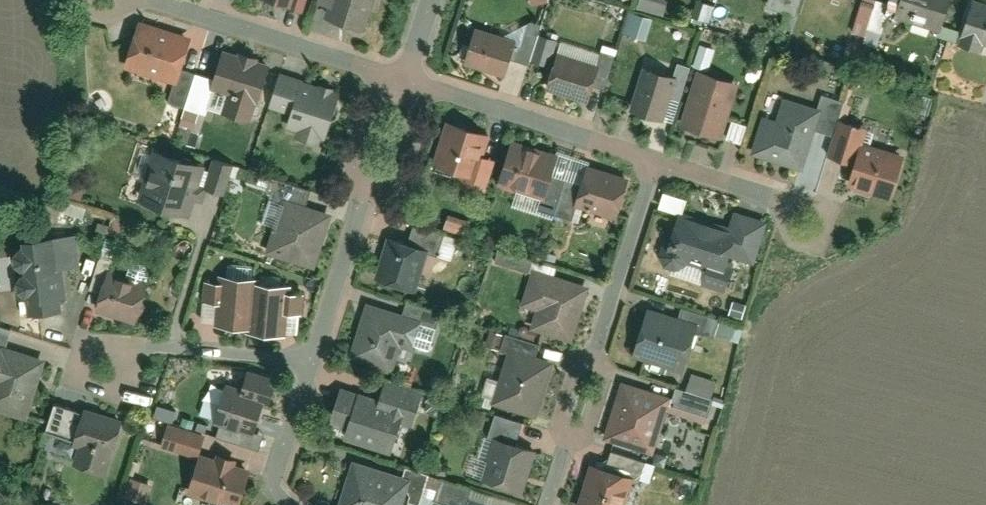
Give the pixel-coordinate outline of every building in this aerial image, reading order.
[(292,7),(309,13),(313,0),(295,0),(292,7)] [(377,0),(337,0),(331,21),(368,32),(377,0)] [(644,8),(670,16),(674,1),(672,0),(646,0),(644,8)] [(776,7),(803,15),(808,0),(778,0),(776,7)] [(881,0),(866,0),(857,32),(870,36),(872,29),(881,0)] [(894,4),(881,0),(872,29),(886,33),(891,16),(894,4)] [(894,4),(891,16),(943,30),(951,0),(895,0),(894,4)] [(983,0),(975,0),(964,39),(985,45),(985,1),(983,0)] [(701,18),(717,22),(721,6),(706,2),(701,18)] [(632,35),(650,40),(656,17),(638,12),(632,35)] [(184,70),(194,36),(142,20),(126,68),(179,84),(184,70)] [(466,64),(508,76),(519,39),(476,27),(466,64)] [(537,62),(554,67),(558,51),(562,39),(545,35),(537,62)] [(709,45),(701,70),(714,74),(722,48),(709,45)] [(217,80),(214,90),(231,95),(226,112),(256,121),(273,63),(227,49),(217,80)] [(547,90),(591,103),(602,64),(558,51),(554,67),(547,90)] [(636,111),(668,120),(680,77),(648,68),(636,111)] [(217,80),(184,70),(179,84),(174,102),(207,112),(214,90),(217,80)] [(686,126),(727,137),(743,82),(714,74),(701,70),(686,126)] [(294,114),(305,80),(284,73),(273,108),(294,114)] [(294,114),(290,125),(331,138),(346,93),(305,80),(294,114)] [(818,128),(838,134),(842,120),(848,100),(828,94),(823,109),(818,128)] [(818,128),(823,109),(788,99),(782,120),(768,116),(757,154),(806,168),(818,128)] [(832,156),(856,163),(861,142),(866,126),(842,120),(838,134),(832,156)] [(488,156),(494,135),(450,121),(437,164),(481,178),(488,156)] [(517,141),(503,185),(547,199),(554,176),(561,154),(517,141)] [(849,185),(896,198),(908,156),(861,142),(856,163),(849,185)] [(194,219),(209,166),(157,150),(141,202),(194,219)] [(501,161),(488,156),(481,178),(478,187),(492,191),(501,161)] [(219,160),(210,189),(230,195),(239,166),(219,160)] [(587,186),(580,205),(621,218),(633,178),(593,165),(587,186)] [(587,186),(554,176),(547,199),(544,210),(576,220),(580,205),(587,186)] [(286,199),(310,206),(315,189),(284,179),(279,197),(286,199)] [(690,211),(693,196),(668,191),(665,206),(690,211)] [(320,268),(337,214),(310,206),(286,199),(269,253),(320,268)] [(739,232),(732,254),(758,262),(771,222),(737,211),(731,230),(739,232)] [(667,250),(727,270),(732,254),(739,232),(731,230),(680,213),(667,250)] [(421,222),(414,244),(434,250),(446,254),(453,233),(421,222)] [(113,224),(113,227),(101,224),(100,231),(124,236),(126,226),(113,224)] [(65,298),(71,298),(68,268),(86,266),(83,235),(20,241),(26,301),(31,301),(33,313),(67,310),(65,298)] [(378,278),(420,292),(434,250),(414,244),(392,236),(378,278)] [(503,249),(499,262),(536,271),(539,257),(503,249)] [(100,311),(141,323),(153,280),(113,269),(100,311)] [(594,287),(538,269),(526,306),(540,310),(534,326),(577,340),(594,287)] [(218,323),(253,327),(257,284),(257,278),(222,275),(221,283),(211,282),(209,301),(220,302),(218,323)] [(253,327),(252,332),(291,335),(293,313),(307,314),(309,295),(294,294),(295,288),(257,284),(253,327)] [(427,320),(371,302),(353,358),(396,372),(404,346),(417,350),(427,320)] [(637,354),(689,371),(703,330),(705,324),(684,317),(653,307),(637,354)] [(687,307),(684,317),(705,324),(703,330),(719,335),(724,320),(687,307)] [(10,348),(16,330),(0,325),(0,345),(10,348)] [(47,359),(10,348),(0,345),(0,410),(29,419),(47,359)] [(540,417),(559,360),(515,346),(497,403),(540,417)] [(693,391),(719,400),(725,381),(699,373),(693,391)] [(218,422),(260,435),(273,392),(231,379),(218,422)] [(386,380),(380,398),(411,408),(407,423),(416,426),(427,393),(386,380)] [(609,438),(658,453),(675,402),(677,396),(628,380),(609,438)] [(333,424),(350,430),(361,392),(345,387),(333,424)] [(677,396),(675,402),(714,415),(719,400),(693,391),(680,387),(677,396)] [(347,439),(397,455),(407,423),(411,408),(380,398),(361,392),(350,430),(347,439)] [(49,432),(76,440),(85,411),(59,402),(49,432)] [(128,420),(87,407),(85,411),(76,440),(75,444),(84,447),(77,467),(110,478),(128,420)] [(499,438),(520,444),(526,424),(498,415),(491,435),(499,438)] [(165,449),(203,459),(204,456),(211,433),(172,422),(165,449)] [(528,495),(542,451),(520,444),(499,438),(485,481),(528,495)] [(615,451),(609,470),(639,479),(644,481),(650,462),(615,451)] [(254,469),(204,456),(203,459),(194,493),(237,504),(244,504),(254,469)] [(418,480),(410,477),(358,461),(344,504),(410,504),(412,499),(418,480)] [(639,479),(609,470),(595,465),(581,504),(630,504),(639,479)] [(418,480),(412,499),(426,503),(435,473),(414,467),(410,477),(418,480)] [(151,503),(158,482),(136,475),(129,495),(151,503)] [(468,504),(471,504),(476,487),(448,478),(442,497),(458,502),(468,504)]
